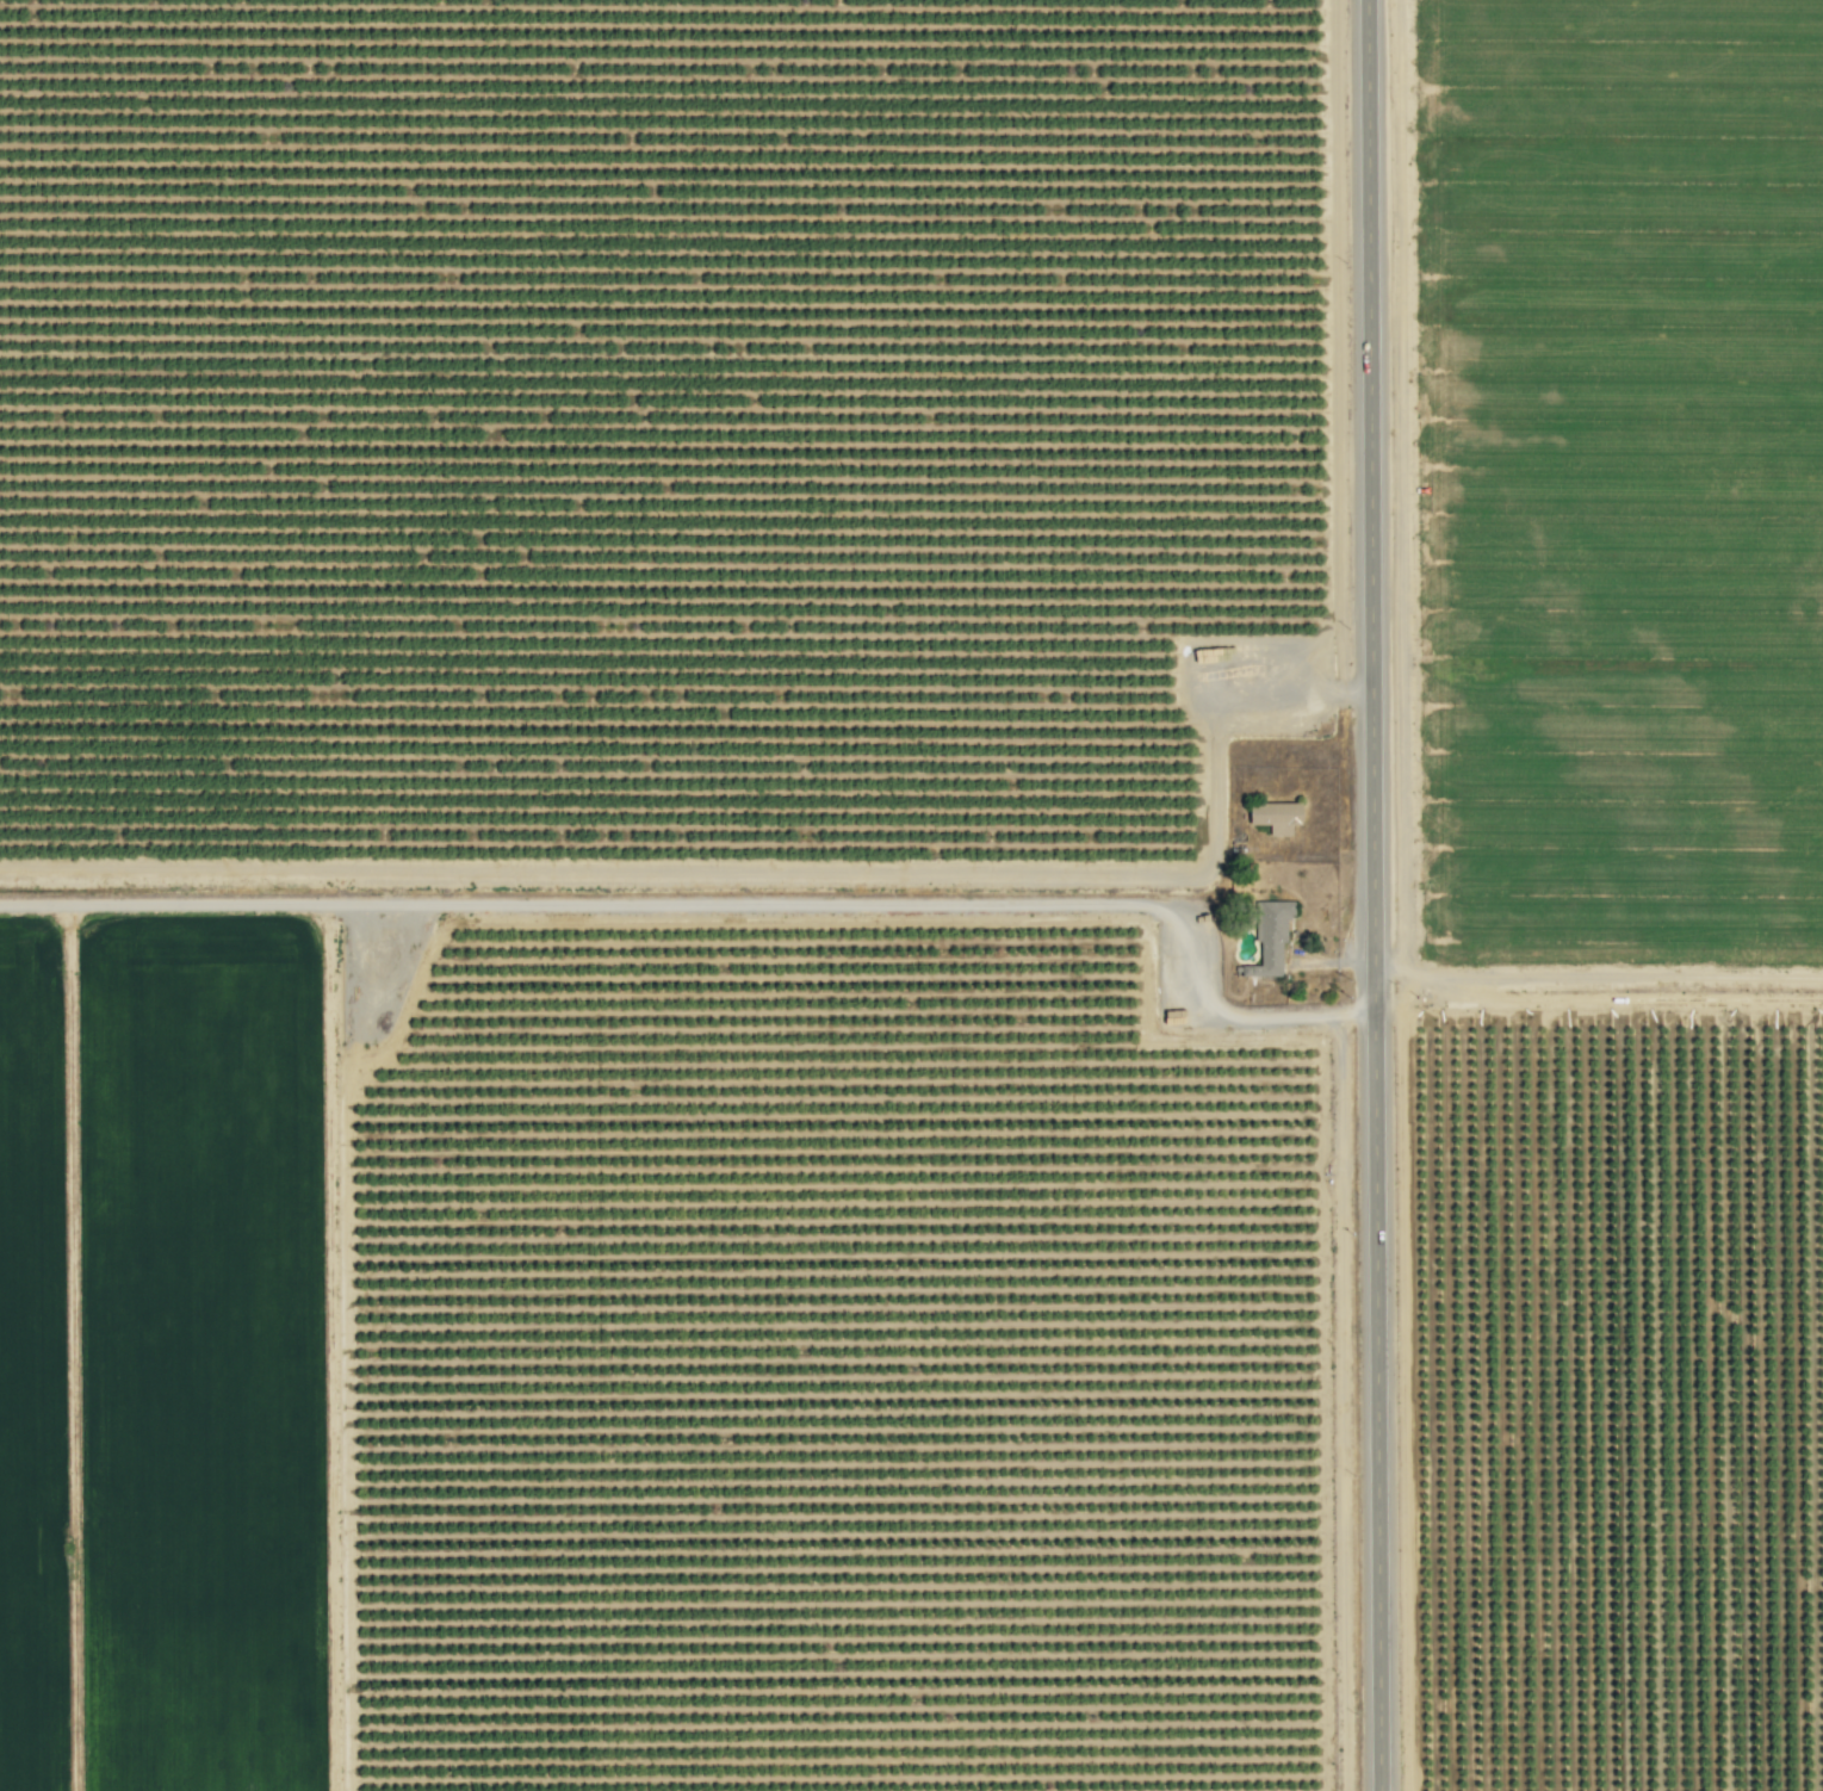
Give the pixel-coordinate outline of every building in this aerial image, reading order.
[(1268,826),(1268,838),(1291,837),(1290,826),(1300,826),(1299,804),(1247,805),(1247,826),(1268,826)] [(1257,966),(1239,966),(1239,977),(1283,977),(1282,919),(1293,918),(1292,902),(1256,903),(1257,966)]
